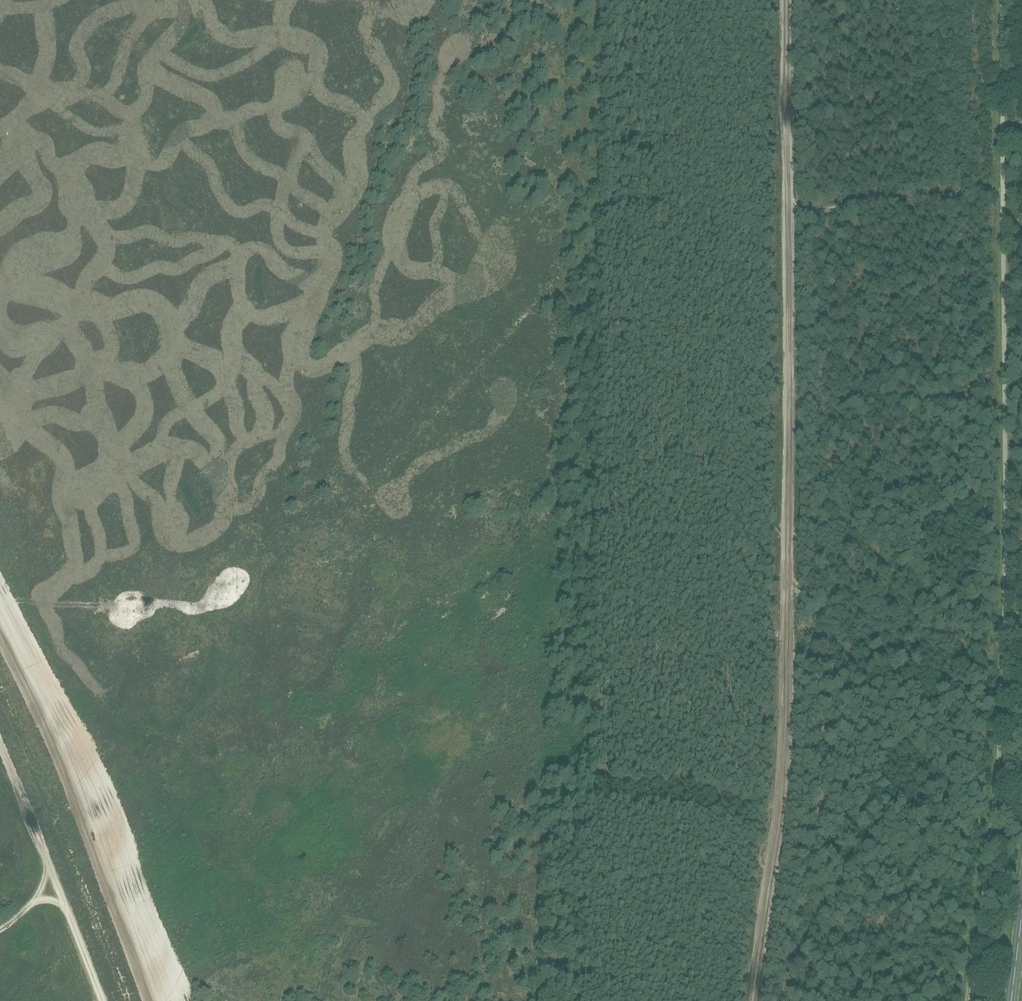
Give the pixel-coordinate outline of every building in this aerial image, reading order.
[(1010,191),(1021,187),(1018,179),(1007,184),(1010,191)]
